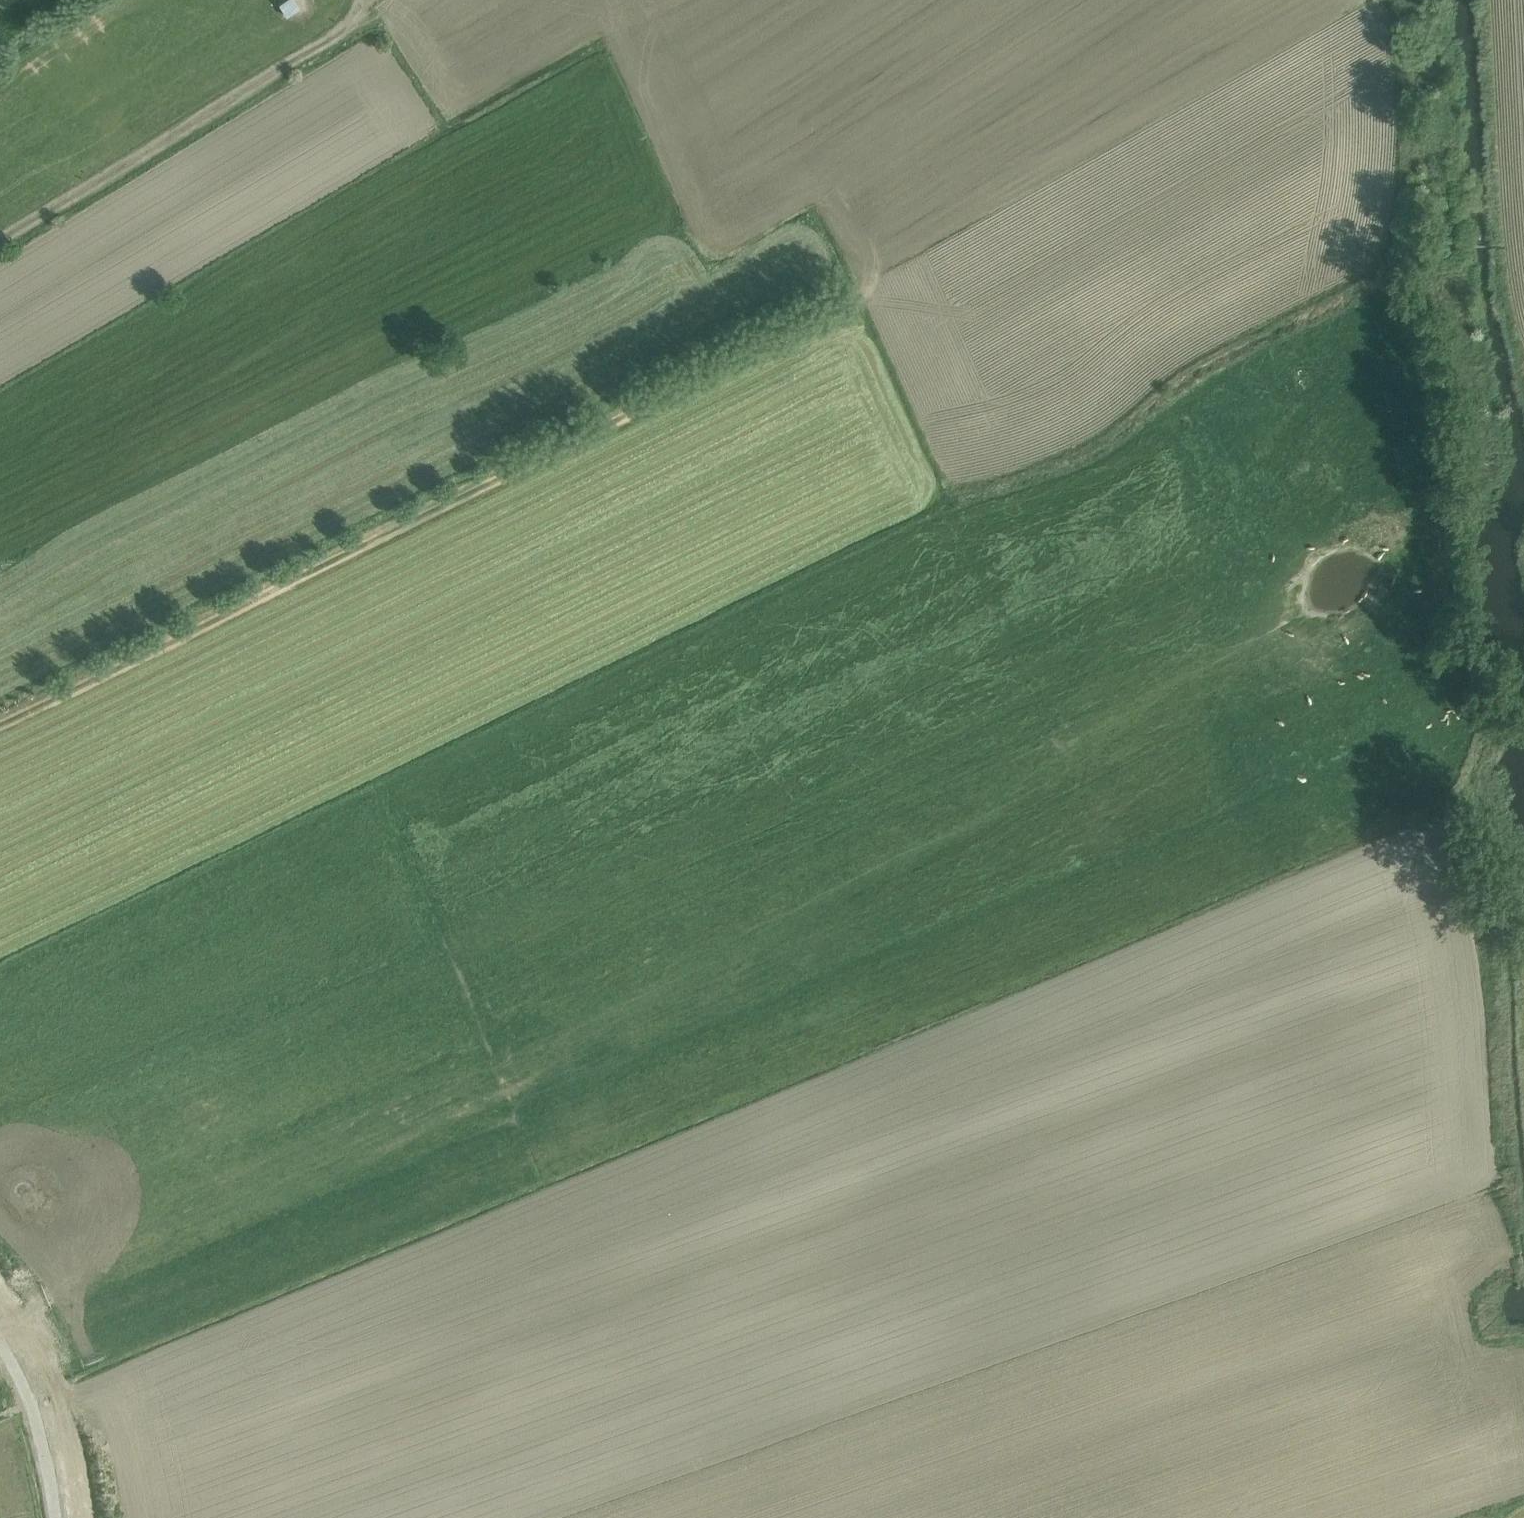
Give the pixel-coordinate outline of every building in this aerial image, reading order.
[(264,14),(279,5),(276,0),(256,0),(264,14)] [(278,3),(286,15),(299,6),(295,0),(282,0),(278,3)]
